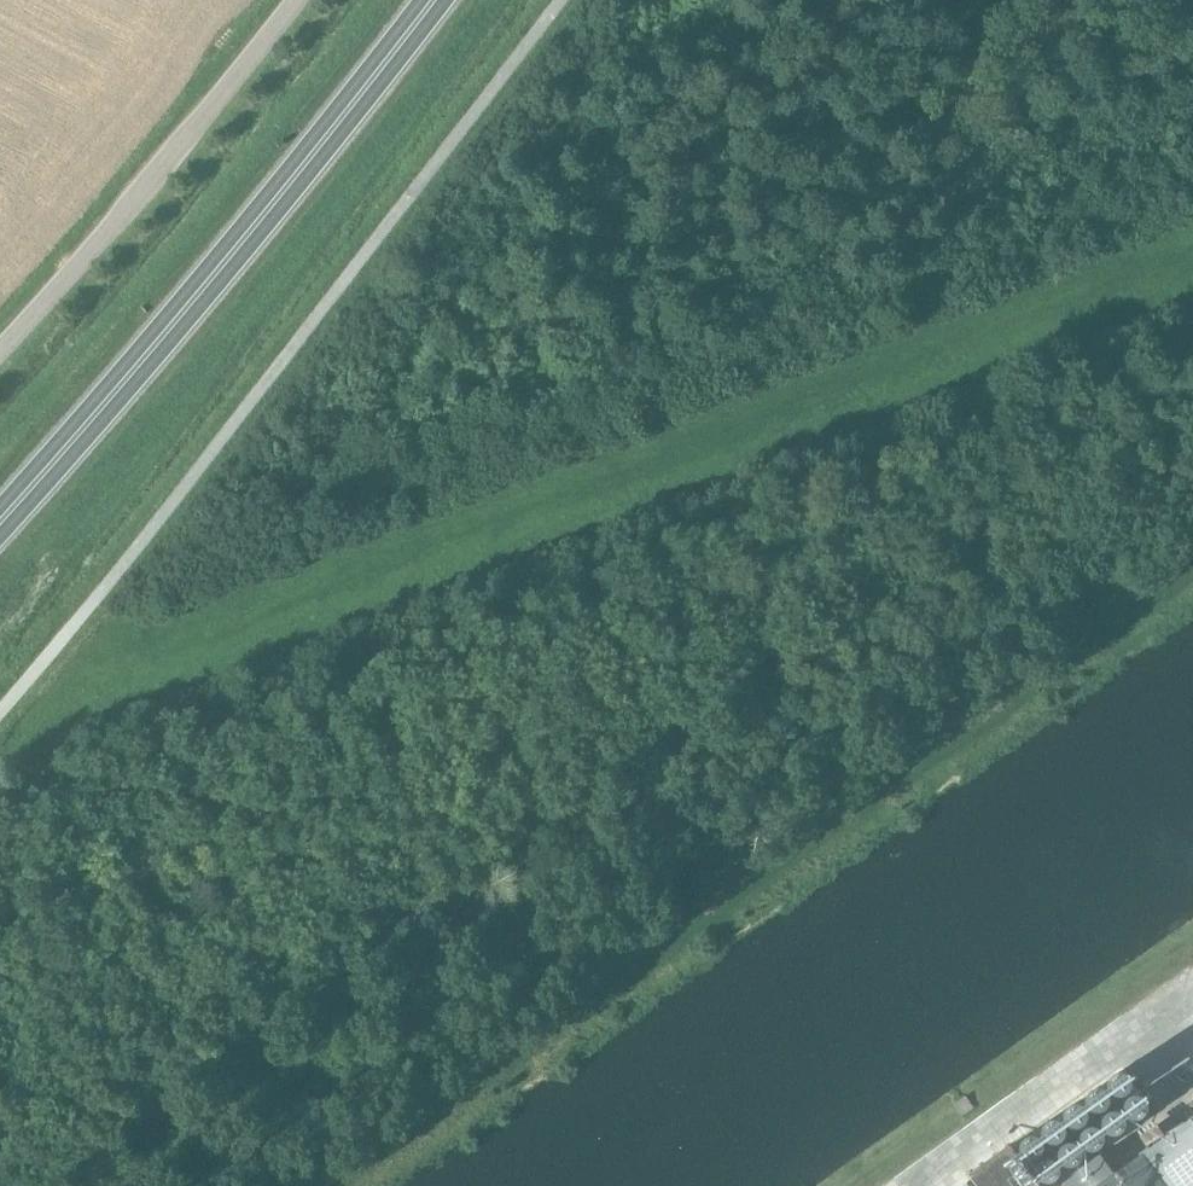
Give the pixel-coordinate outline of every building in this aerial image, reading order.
[(1100,1185),(1192,1185),(1192,1119),(1100,1185)] [(976,1185),(1037,1185),(1009,1147),(968,1176),(976,1185)]
